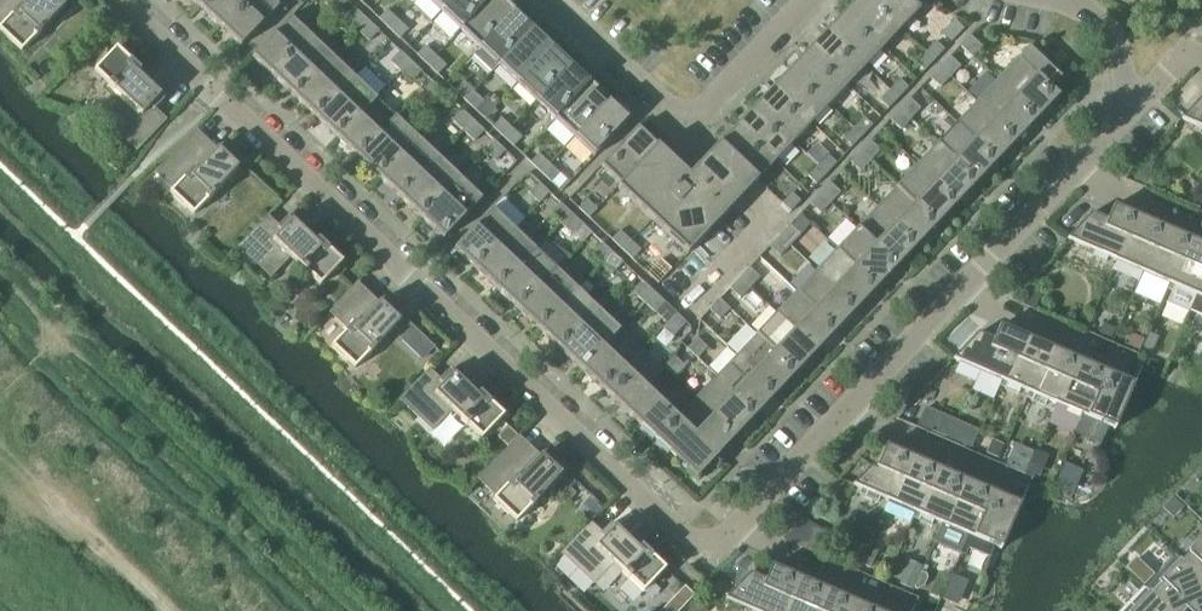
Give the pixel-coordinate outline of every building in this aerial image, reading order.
[(1,27),(0,27),(0,33),(13,45),(21,52),(34,38),(35,39),(41,32),(40,32),(65,5),(60,0),(0,0),(0,26),(1,27)] [(197,5),(218,25),(242,0),(202,0),(197,5)] [(272,0),(242,0),(218,25),(240,46),(278,6),(272,0)] [(347,1),(346,0),(327,0),(324,3),(335,13),(347,1)] [(441,12),(452,0),(428,0),(441,12)] [(441,12),(460,30),(488,0),(452,0),(441,12)] [(460,30),(478,47),(479,48),(514,11),(502,0),(488,0),(460,30)] [(844,11),(883,48),(900,29),(870,0),(855,0),(844,11)] [(900,29),(920,9),(910,0),(870,0),(900,29)] [(388,29),(397,20),(386,10),(378,19),(388,29)] [(358,31),(368,21),(357,11),(347,21),(358,31)] [(478,47),(472,54),(472,55),(491,72),(497,65),(498,66),(533,29),(514,11),(479,48),(478,47)] [(883,48),(844,11),(826,30),(865,67),(883,48)] [(273,78),(311,37),(289,17),(251,57),(273,78)] [(940,34),(950,43),(964,28),(954,19),(940,34)] [(407,30),(397,20),(388,29),(399,39),(407,30)] [(368,21),(358,31),(368,41),(378,31),(368,21)] [(533,29),(498,66),(517,84),(552,47),(533,29)] [(826,30),(808,49),(847,86),(865,67),(826,30)] [(981,47),(969,35),(959,46),(971,57),(981,47)] [(311,37),(273,78),(294,98),(332,58),(311,37)] [(925,52),(934,60),(944,50),(935,42),(925,52)] [(426,65),(435,56),(424,46),(416,55),(426,65)] [(552,47),(517,84),(536,102),(571,65),(552,47)] [(1028,47),(996,81),(1036,119),(1058,97),(1049,89),(1060,78),(1028,47)] [(134,150),(135,151),(166,119),(165,118),(164,119),(154,110),(163,100),(159,97),(160,96),(136,74),(140,71),(115,48),(101,64),(94,71),(108,85),(107,86),(113,92),(114,91),(124,100),(105,120),(135,149),(134,150)] [(808,49),(790,68),(829,105),(847,86),(808,49)] [(402,73),(411,63),(399,51),(389,61),(402,73)] [(934,60),(925,52),(915,63),(923,71),(934,60)] [(445,66),(435,56),(426,65),(437,75),(445,66)] [(949,56),(939,67),(951,78),(961,68),(949,56)] [(354,78),(332,58),(294,98),(315,118),(354,78)] [(424,74),(411,63),(402,73),(414,85),(424,74)] [(571,65),(536,102),(555,120),(590,83),(571,65)] [(951,78),(939,67),(929,77),(941,89),(951,78)] [(829,105),(790,68),(772,87),(811,124),(829,105)] [(354,78),(315,118),(336,138),(375,98),(354,78)] [(899,79),(889,90),(898,98),(908,88),(899,79)] [(431,101),(441,91),(431,81),(421,91),(431,101)] [(1036,119),(996,81),(976,102),(1016,140),(1036,119)] [(464,101),(473,92),(462,82),(454,91),(464,101)] [(590,83),(555,120),(574,138),(609,101),(590,83)] [(811,124),(772,87),(754,106),(793,143),(811,124)] [(898,98),(889,90),(879,100),(887,109),(898,98)] [(483,102),(473,92),(464,101),(475,111),(483,102)] [(1180,119),(1201,129),(1201,96),(1180,119)] [(396,118),(375,98),(336,138),(358,158),(396,118)] [(909,98),(899,109),(911,121),(921,110),(909,98)] [(609,101),(574,138),(593,157),(629,120),(609,101)] [(1016,140),(976,102),(956,123),(996,161),(1016,140)] [(754,106),(736,125),(775,162),(793,143),(754,106)] [(911,121),(899,109),(889,119),(901,131),(911,121)] [(463,131),(473,121),(462,111),(452,121),(463,131)] [(853,128),(862,136),(872,125),(863,117),(853,128)] [(417,138),(396,118),(358,158),(379,178),(417,138)] [(502,137),(510,128),(500,118),(491,127),(502,137)] [(484,131),(473,121),(463,131),(474,141),(484,131)] [(996,161),(956,123),(936,144),(976,182),(996,161)] [(736,125),(718,144),(757,181),(775,162),(736,125)] [(521,138),(510,128),(502,137),(513,147),(521,138)] [(619,185),(656,146),(637,128),(600,166),(619,185)] [(862,136),(853,128),(843,138),(851,147),(862,136)] [(191,135),(154,174),(155,175),(156,173),(173,189),(169,193),(185,208),(184,208),(192,215),(205,201),(206,202),(213,196),(212,195),(237,168),(228,160),(232,156),(221,146),(217,150),(217,149),(215,151),(215,152),(211,156),(191,137),(192,136),(191,135)] [(417,138),(379,178),(400,198),(438,158),(417,138)] [(859,151),(871,163),(881,152),(869,140),(859,151)] [(495,161),(505,151),(494,141),(484,151),(495,161)] [(656,146),(619,185),(616,188),(687,254),(757,181),(718,144),(688,176),(656,146)] [(936,144),(916,165),(956,203),(976,182),(936,144)] [(120,145),(105,161),(114,171),(130,155),(120,145)] [(871,163),(859,151),(849,162),(861,173),(871,163)] [(540,173),(548,164),(538,154),(529,163),(540,173)] [(817,166),(826,174),(836,163),(827,155),(817,166)] [(459,178),(438,158),(400,198),(421,218),(459,178)] [(559,174),(548,164),(540,173),(550,183),(559,174)] [(956,203),(916,165),(896,186),(936,224),(956,203)] [(826,174),(817,166),(807,176),(815,185),(826,174)] [(481,199),(459,178),(421,218),(443,239),(481,199)] [(539,203),(549,193),(538,183),(528,193),(539,203)] [(819,193),(831,205),(841,194),(829,183),(819,193)] [(896,186),(876,207),(916,245),(936,224),(896,186)] [(791,193),(781,204),(789,212),(800,201),(791,193)] [(831,205),(819,193),(809,204),(821,215),(831,205)] [(578,208),(588,218),(597,210),(586,199),(578,208)] [(560,223),(570,213),(559,203),(549,213),(560,223)] [(1090,213),(1066,239),(1088,249),(1086,254),(1105,263),(1107,257),(1115,260),(1120,263),(1139,221),(1124,214),(1125,212),(1112,206),(1106,220),(1090,213)] [(916,245),(876,207),(856,228),(896,266),(916,245)] [(475,270),(514,230),(492,209),(453,249),(475,270)] [(580,223),(570,213),(560,223),(570,233),(580,223)] [(305,272),(319,285),(326,278),(327,278),(341,262),(317,239),(314,243),(291,221),(287,217),(277,227),(267,218),(268,217),(267,216),(237,248),(238,249),(239,248),(269,277),(289,257),(298,266),(298,267),(304,273),(305,272)] [(1115,260),(1113,266),(1131,274),(1134,268),(1142,272),(1147,274),(1165,232),(1139,221),(1120,263),(1115,260)] [(779,236),(791,247),(801,237),(789,225),(779,236)] [(896,266),(856,228),(836,249),(876,288),(896,266)] [(535,250),(514,230),(475,270),(496,290),(535,250)] [(621,249),(629,240),(619,230),(610,239),(621,249)] [(1142,272),(1139,278),(1158,286),(1160,280),(1168,283),(1174,286),(1192,244),(1165,232),(1147,274),(1142,272)] [(791,247),(779,236),(769,246),(781,258),(791,247)] [(629,240),(621,249),(632,259),(640,250),(629,240)] [(602,263),(612,253),(601,243),(591,253),(602,263)] [(1166,303),(1187,313),(1188,310),(1193,301),(1195,295),(1201,297),(1201,294),(1201,248),(1192,244),(1174,286),(1168,283),(1166,289),(1171,291),(1166,303)] [(876,288),(836,249),(815,271),(856,309),(876,288)] [(556,270),(535,250),(496,290),(517,310),(556,270)] [(622,263),(612,253),(602,263),(612,273),(622,263)] [(749,267),(739,278),(751,290),(761,279),(749,267)] [(556,270),(517,310),(538,330),(577,290),(556,270)] [(856,309),(815,271),(795,292),(836,330),(856,309)] [(751,290),(739,278),(729,288),(741,300),(751,290)] [(644,303),(654,293),(643,283),(633,293),(644,303)] [(327,317),(331,313),(347,329),(330,347),(346,362),(346,361),(354,368),(367,354),(368,355),(374,349),(373,348),(399,322),(390,313),(393,309),(383,299),(379,303),(377,305),(373,310),(353,290),(354,289),(353,288),(326,316),(327,317)] [(598,310),(577,290),(538,330),(560,350),(598,310)] [(795,292),(775,313),(816,351),(836,330),(795,292)] [(665,303),(654,293),(644,303),(655,313),(665,303)] [(1188,310),(1201,316),(1201,294),(1201,297),(1195,295),(1193,301),(1188,310)] [(719,299),(709,310),(719,320),(729,309),(719,299)] [(619,330),(598,310),(560,350),(581,370),(619,330)] [(672,337),(686,323),(675,313),(662,327),(672,337)] [(816,351),(775,313),(755,334),(796,372),(816,351)] [(977,333),(952,359),(974,369),(972,374),(991,383),(993,377),(1001,380),(1007,383),(1025,341),(1010,334),(1011,332),(998,326),(992,340),(977,333)] [(619,330),(581,370),(602,390),(640,350),(619,330)] [(755,334),(735,355),(776,393),(796,372),(755,334)] [(706,348),(696,338),(686,349),(696,359),(706,348)] [(1001,380),(999,386),(1017,394),(1020,388),(1028,392),(1033,394),(1051,352),(1025,341),(1007,383),(1001,380)] [(640,350),(602,390),(634,421),(656,398),(646,388),(663,371),(640,350)] [(1028,392),(1025,398),(1044,406),(1047,400),(1055,403),(1060,406),(1078,364),(1051,352),(1033,394),(1028,392)] [(735,355),(715,376),(756,415),(776,393),(735,355)] [(674,377),(684,366),(674,356),(664,367),(674,377)] [(1055,403),(1052,409),(1079,421),(1084,423),(1087,417),(1105,375),(1078,364),(1060,406),(1055,403)] [(488,431),(503,416),(479,393),(475,396),(452,374),(448,371),(439,380),(429,371),(430,370),(429,369),(398,401),(399,402),(400,401),(431,430),(450,410),(460,419),(459,420),(465,426),(466,425),(480,438),(488,431)] [(1084,423),(1079,436),(1101,445),(1109,427),(1114,429),(1132,387),(1131,387),(1105,375),(1087,417),(1084,423)] [(756,415),(715,376),(695,397),(736,436),(756,415)] [(736,436),(695,397),(676,417),(717,456),(736,436)] [(676,417),(656,398),(634,421),(695,479),(717,456),(676,417)] [(925,407),(917,425),(944,437),(952,419),(925,407)] [(551,467),(555,463),(544,453),(540,456),(538,458),(534,463),(513,444),(515,443),(514,442),(476,482),(477,483),(479,481),(496,497),(492,501),(508,515),(516,522),(529,508),(530,509),(536,502),(535,502),(560,475),(551,467)] [(870,467),(852,485),(861,489),(858,494),(877,502),(879,497),(887,500),(893,502),(911,461),(896,454),(897,452),(884,446),(874,469),(870,467)] [(1032,474),(1036,476),(1046,454),(1034,449),(1023,474),(1031,477),(1032,474)] [(887,500),(882,511),(910,523),(912,518),(914,512),(919,514),(938,472),(911,461),(893,502),(887,500)] [(1064,463),(1053,487),(1067,492),(1077,469),(1064,463)] [(914,512),(912,518),(930,526),(933,520),(941,523),(946,526),(964,484),(938,472),(919,514),(914,512)] [(941,523),(932,543),(959,554),(967,535),(973,537),(991,495),(964,484),(946,526),(941,523)] [(967,535),(959,554),(965,556),(968,549),(988,557),(989,557),(993,546),(994,547),(1000,549),(1019,507),(1018,507),(991,495),(973,537),(967,535)] [(803,518),(783,538),(813,551),(814,551),(815,552),(825,530),(803,518)] [(649,584),(664,569),(640,546),(637,549),(614,528),(613,528),(609,524),(600,534),(590,525),(591,524),(590,523),(560,555),(561,556),(562,555),(592,584),(611,563),(621,573),(620,573),(627,580),(628,579),(642,592),(649,584)] [(1185,563),(1201,579),(1201,545),(1185,563)] [(1185,563),(1178,556),(1148,588),(1173,610),(1190,610),(1196,605),(1201,610),(1201,579),(1185,563)] [(1137,558),(1127,568),(1145,584),(1154,574),(1137,558)] [(906,561),(896,583),(911,590),(921,567),(906,561)] [(724,599),(747,608),(746,610),(784,610),(797,581),(783,574),(784,572),(771,566),(765,580),(749,573),(724,599)] [(824,592),(797,581),(784,610),(816,610),(824,592)] [(1148,588),(1126,610),(1173,610),(1148,588)] [(851,604),(824,592),(816,610),(848,610),(851,604)]
